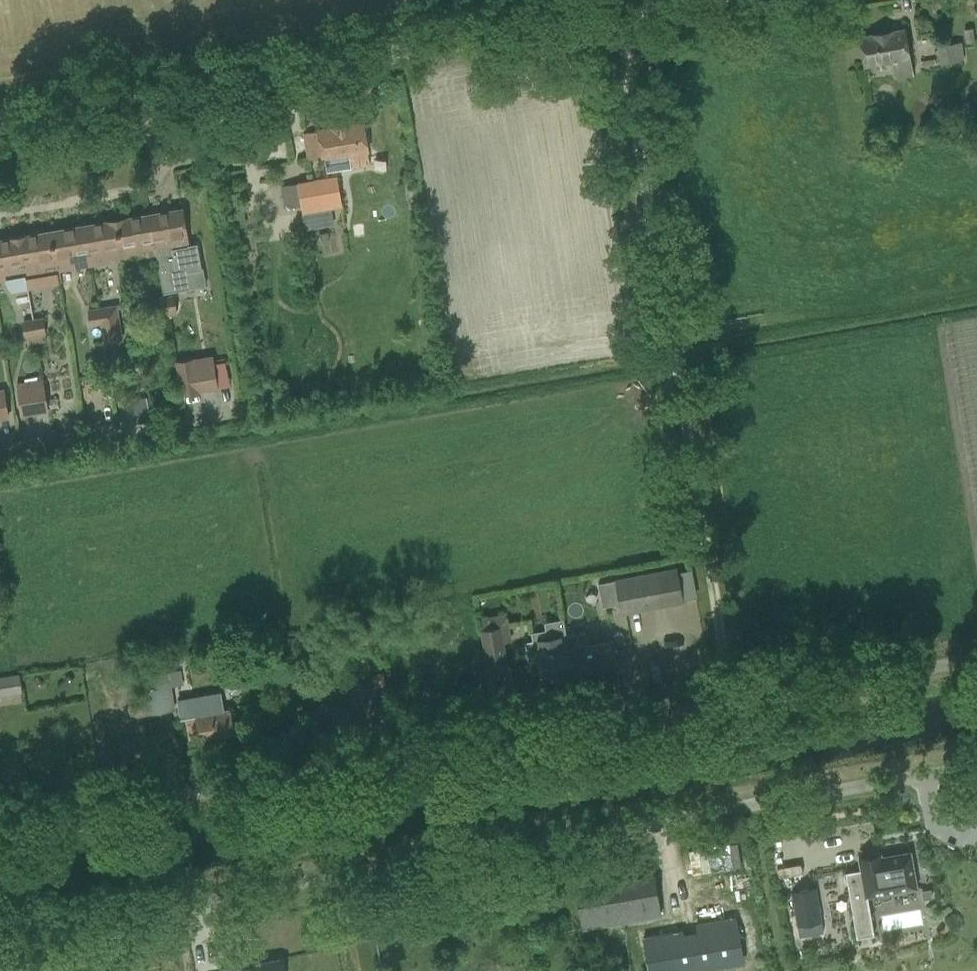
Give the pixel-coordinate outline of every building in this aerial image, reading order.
[(913,76),(911,67),(904,29),(860,37),(864,64),(894,59),(898,79),(913,76)] [(942,64),(958,61),(964,60),(961,43),(939,47),(942,64)] [(935,58),(921,61),(922,67),(936,64),(935,58)] [(319,131),(304,133),(309,161),(324,158),(327,172),(351,168),(360,166),(370,165),(363,123),(353,124),(319,130),(319,131)] [(298,183),(281,186),(285,208),(302,205),(303,215),(306,229),(334,225),(332,210),(331,207),(343,205),(338,176),(298,183)] [(189,245),(182,209),(149,214),(156,253),(163,293),(190,289),(187,266),(200,264),(197,244),(189,245)] [(116,220),(123,258),(156,253),(149,214),(116,220)] [(84,226),(91,264),(123,258),(116,220),(84,226)] [(51,231),(58,270),(91,264),(84,226),(51,231)] [(337,229),(306,231),(307,255),(338,254),(337,229)] [(18,237),(25,275),(28,290),(60,284),(58,270),(51,231),(18,237)] [(0,240),(0,280),(25,275),(18,237),(0,240)] [(163,297),(166,313),(177,311),(174,295),(163,297)] [(166,313),(163,297),(152,299),(156,315),(166,313)] [(117,303),(98,306),(101,323),(104,343),(123,340),(117,303)] [(90,325),(101,323),(98,306),(87,308),(90,325)] [(44,319),(33,321),(36,335),(46,334),(45,333),(46,333),(44,319)] [(26,337),(36,335),(33,321),(23,323),(25,336),(26,336),(26,337)] [(218,387),(212,354),(177,360),(183,394),(218,387)] [(22,414),(49,410),(44,378),(17,382),(22,414)] [(9,417),(4,391),(0,392),(0,418),(9,417)] [(141,410),(137,416),(138,423),(150,421),(148,409),(141,410)] [(682,599),(682,598),(694,595),(688,568),(676,570),(675,566),(616,577),(616,580),(621,604),(622,611),(682,599)] [(501,626),(481,629),(489,677),(509,673),(501,626)] [(566,636),(573,675),(618,667),(614,642),(588,646),(586,633),(566,636)] [(534,642),(540,681),(573,675),(566,636),(534,642)] [(221,650),(205,653),(206,662),(222,659),(221,650)] [(650,666),(655,689),(663,687),(658,664),(650,666)] [(142,676),(145,695),(148,714),(174,710),(170,687),(184,685),(181,670),(167,673),(167,672),(165,672),(142,676)] [(384,673),(371,675),(373,687),(385,685),(384,673)] [(0,677),(0,696),(22,693),(19,674),(0,677)] [(56,688),(60,692),(74,681),(70,676),(56,688)] [(231,709),(222,711),(219,693),(183,699),(190,740),(199,738),(199,739),(235,733),(231,709)] [(871,856),(866,857),(859,858),(861,870),(846,873),(857,939),(875,936),(868,897),(917,888),(911,853),(881,858),(871,860),(871,856)] [(635,916),(634,906),(658,902),(653,877),(576,890),(583,927),(616,920),(616,919),(635,916)] [(822,919),(816,887),(793,891),(798,923),(822,919)] [(932,889),(921,890),(923,900),(933,899),(932,889)] [(640,939),(646,970),(698,970),(741,963),(733,918),(694,925),(696,936),(682,939),(681,932),(640,939)] [(279,959),(220,969),(220,970),(281,970),(279,959)]
